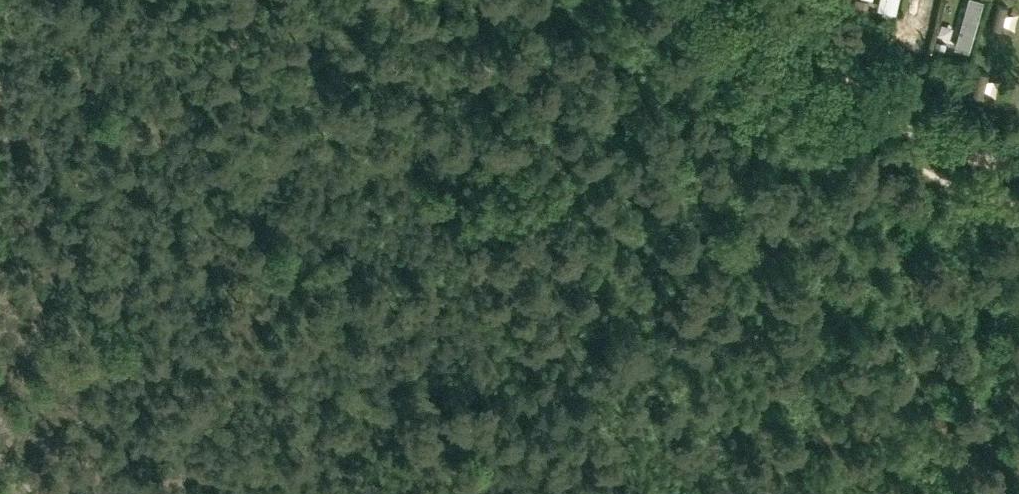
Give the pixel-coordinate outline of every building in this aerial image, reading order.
[(986,3),(1018,8),(1018,0),(986,0),(986,3)]
